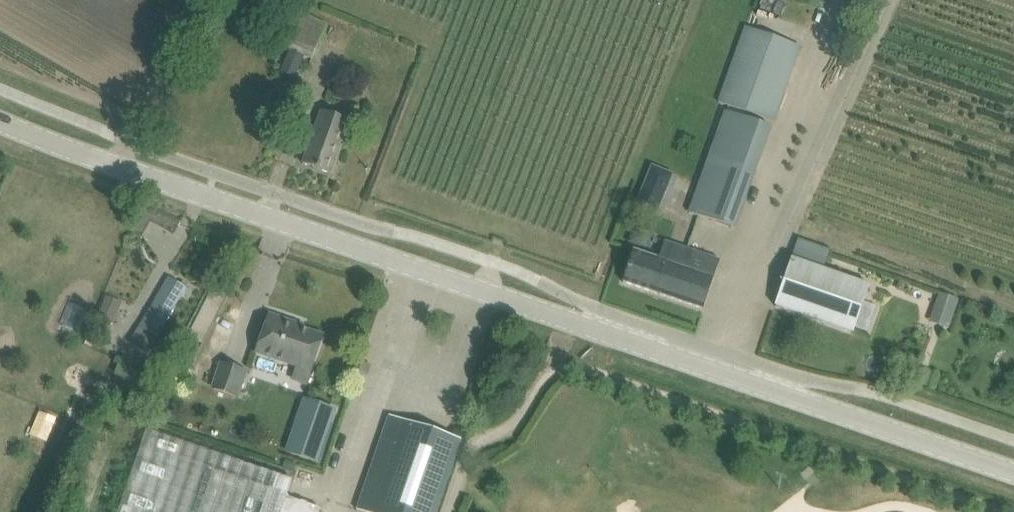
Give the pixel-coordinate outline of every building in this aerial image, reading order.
[(270,42),(312,59),(326,25),(285,7),(270,42)] [(746,24),(719,99),(774,119),(802,44),(746,24)] [(321,111),(302,164),(331,174),(349,121),(321,111)] [(754,173),(770,127),(726,112),(689,213),(735,229),(755,173),(754,173)] [(649,175),(639,201),(658,208),(668,183),(649,175)] [(634,252),(623,282),(654,293),(654,292),(703,309),(719,262),(665,243),(659,260),(651,257),(652,253),(648,251),(647,256),(634,252)] [(782,288),(775,306),(821,323),(853,334),(869,286),(838,275),(792,259),(782,288)] [(139,328),(129,344),(147,355),(152,345),(183,293),(189,297),(192,291),(185,287),(186,285),(182,283),(181,285),(169,278),(139,328)] [(938,291),(933,303),(954,310),(959,298),(938,291)] [(109,298),(100,319),(113,324),(121,302),(109,298)] [(269,315),(255,356),(296,370),(292,383),(305,387),(323,337),(290,326),(291,323),(269,315)] [(362,363),(358,372),(368,376),(371,366),(362,363)] [(212,392),(236,400),(245,375),(220,367),(212,392)] [(316,462),(333,411),(305,401),(287,452),(316,462)] [(361,511),(437,511),(461,440),(389,416),(357,510),(361,511)] [(36,422),(30,437),(46,444),(53,429),(36,422)] [(119,511),(282,511),(287,498),(293,480),(146,430),(119,511)] [(282,511),(319,511),(320,509),(287,498),(282,511)]
